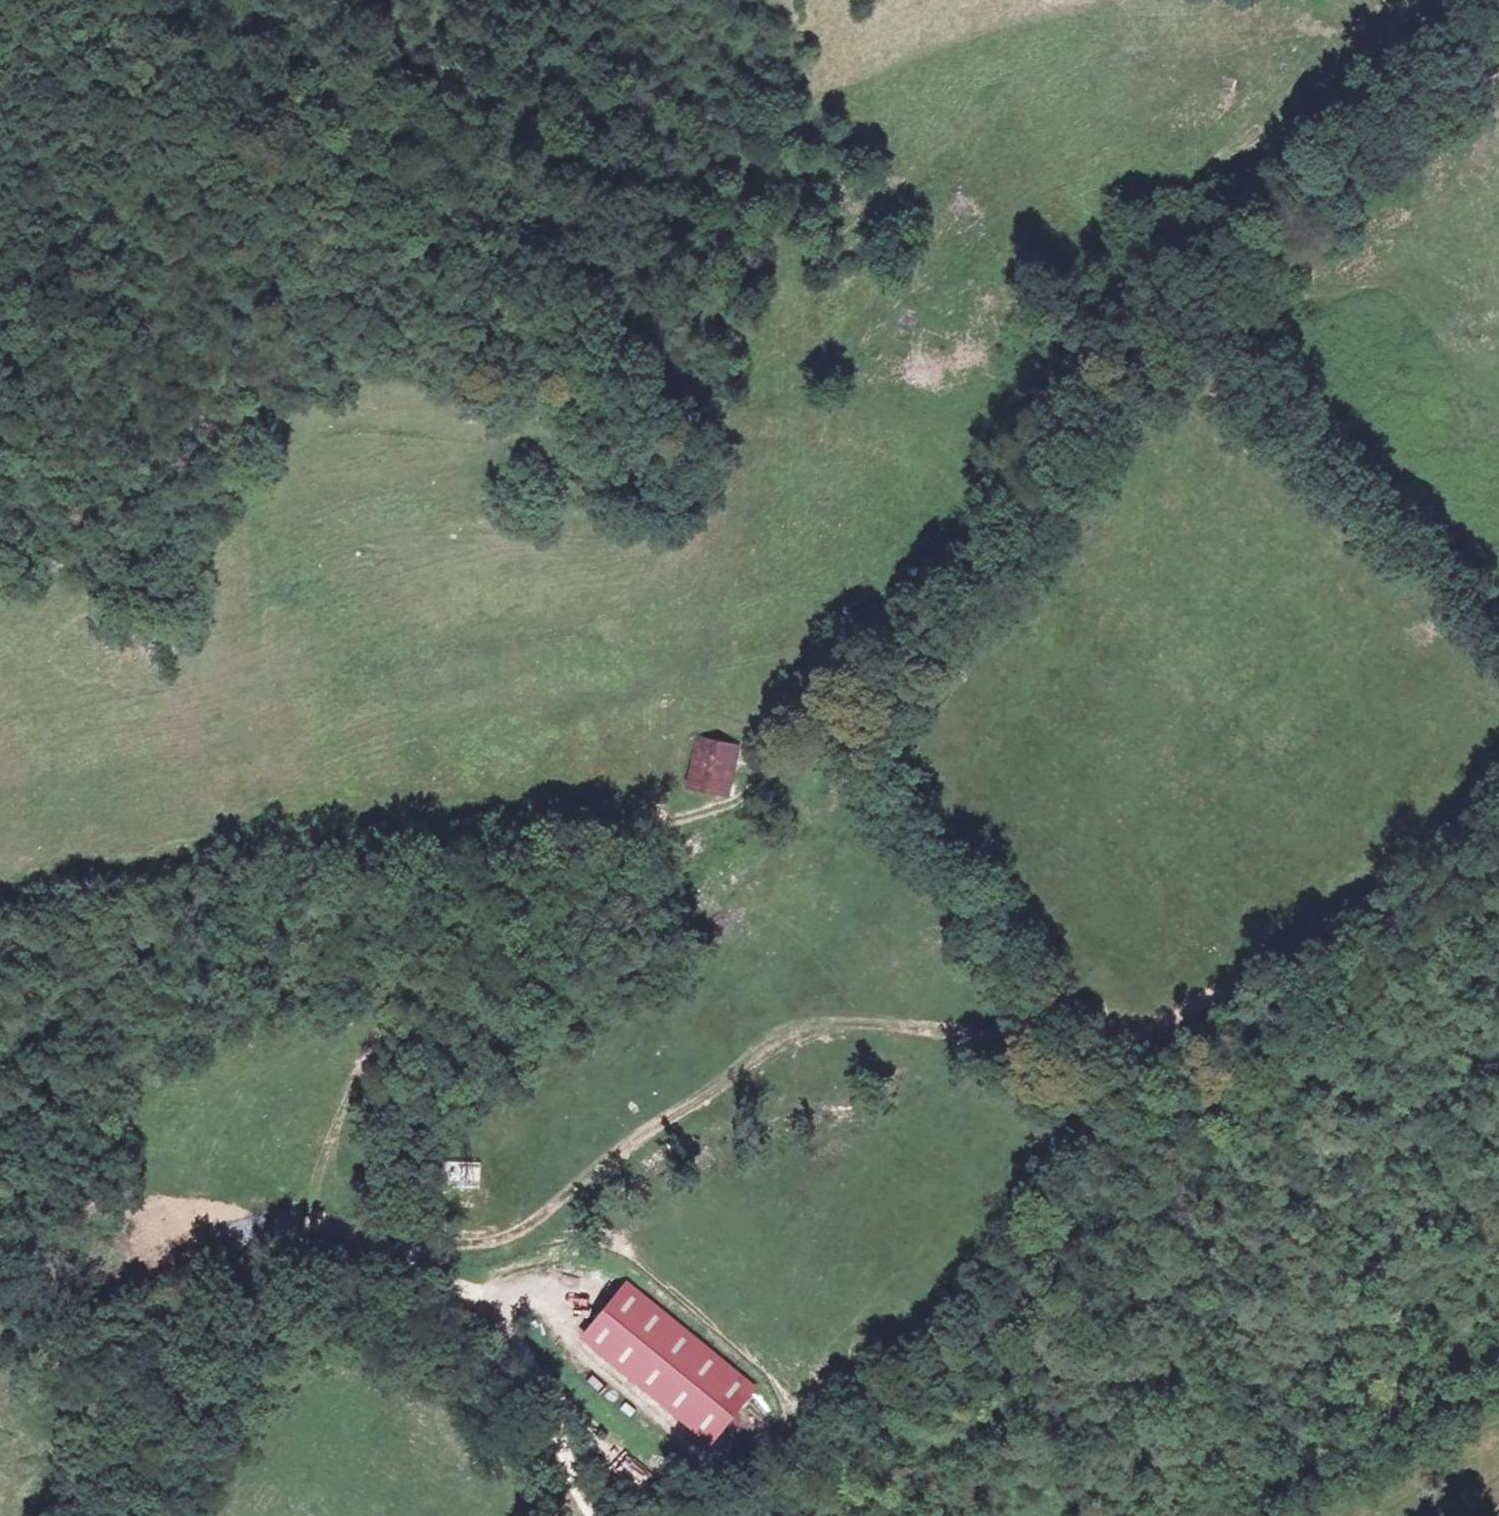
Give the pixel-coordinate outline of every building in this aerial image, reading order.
[(722,800),(734,750),(691,741),(682,792),(722,800)] [(753,1389),(627,1287),(587,1336),(713,1438),(753,1389)]
